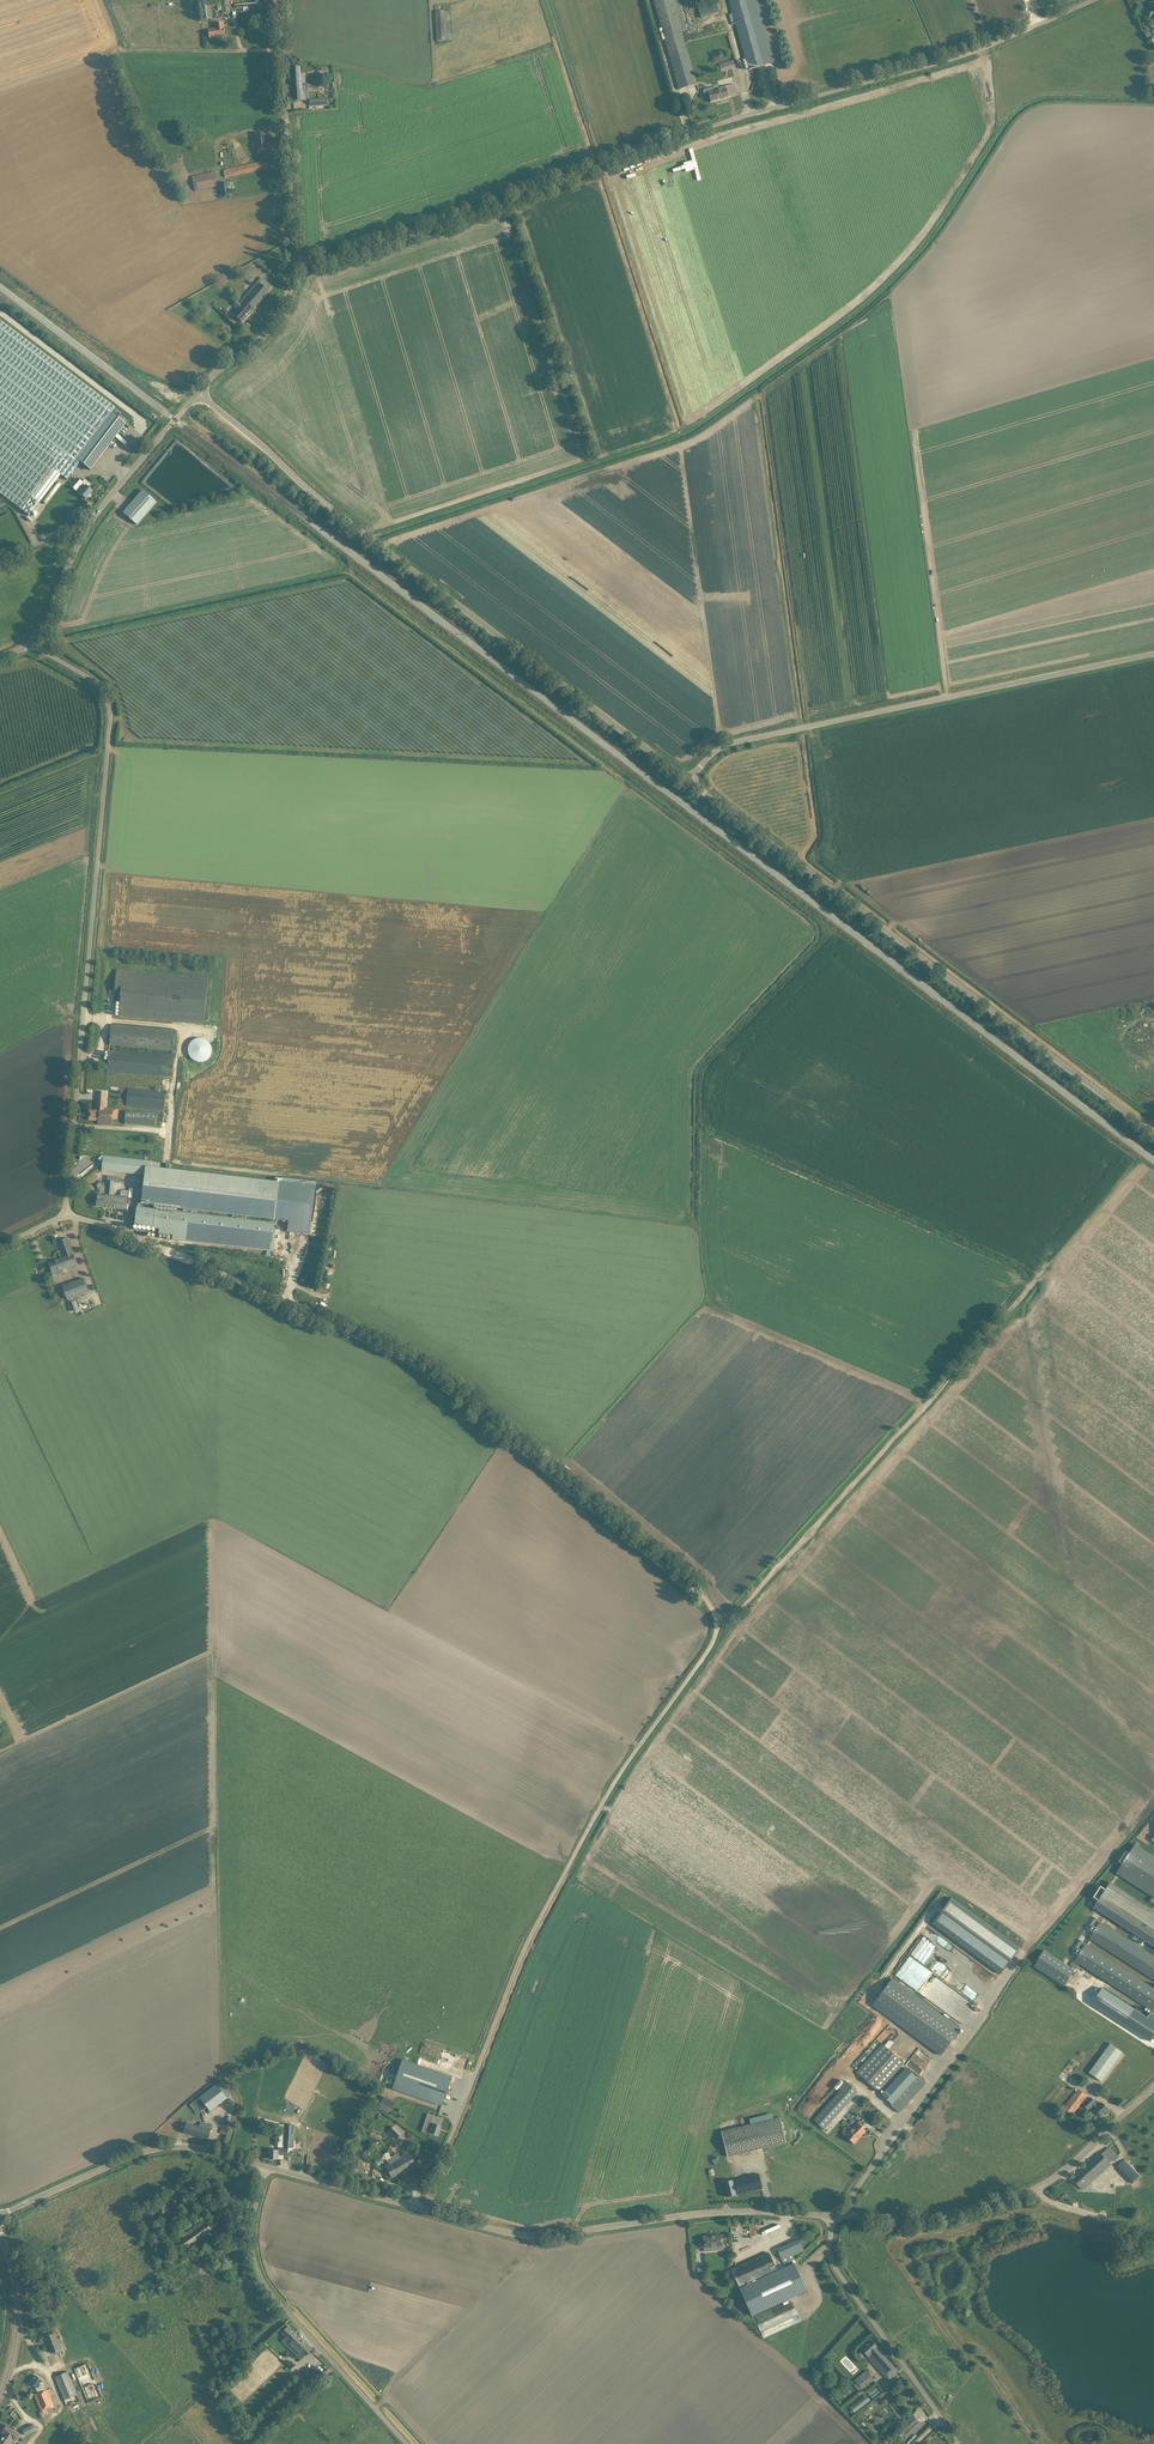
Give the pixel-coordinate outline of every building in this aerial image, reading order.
[(221,2),(221,5),(222,13),(230,12),(228,0),(221,1),(221,2)] [(683,35),(682,31),(686,30),(678,0),(653,0),(661,29),(667,49),(678,90),(697,84),(696,82),(683,35)] [(749,70),(766,65),(748,0),(729,0),(749,70)] [(701,18),(719,13),(717,3),(698,8),(701,18)] [(212,19),(211,7),(210,4),(200,5),(202,20),(212,19)] [(450,11),(435,12),(437,42),(451,41),(450,11)] [(218,23),(215,24),(215,29),(209,30),(209,38),(219,37),(225,36),(224,23),(218,23)] [(721,72),(735,68),(733,61),(719,65),(721,72)] [(306,101),(307,101),(306,89),(307,89),(306,85),(305,75),(303,75),(300,75),(300,67),(297,67),(291,68),(293,101),(306,101)] [(718,91),(709,94),(711,102),(721,100),(737,95),(734,85),(718,89),(718,91)] [(267,134),(257,135),(257,140),(256,140),(257,151),(266,150),(266,142),(267,142),(267,134)] [(268,169),(267,161),(223,170),(225,178),(268,169)] [(218,187),(215,172),(192,177),(195,192),(218,187)] [(228,189),(235,188),(233,181),(227,182),(228,189)] [(234,315),(238,319),(242,323),(273,288),(261,278),(239,303),(238,302),(234,306),(239,309),(234,315)] [(112,419),(115,415),(118,411),(0,321),(0,493),(4,497),(20,509),(29,516),(39,503),(60,475),(66,480),(71,474),(80,461),(85,465),(90,469),(94,472),(126,430),(122,426),(117,423),(112,419)] [(85,499),(92,491),(77,479),(70,486),(85,499)] [(143,490),(123,513),(137,525),(157,502),(143,490)] [(120,1001),(119,1017),(204,1025),(208,979),(117,970),(114,1001),(120,1001)] [(112,1025),(110,1045),(173,1051),(175,1031),(112,1025)] [(209,1058),(210,1038),(192,1037),(192,1057),(209,1058)] [(107,1071),(113,1072),(173,1077),(175,1057),(109,1051),(107,1071)] [(128,1088),(126,1106),(164,1110),(166,1092),(128,1088)] [(114,1106),(114,1109),(104,1108),(104,1097),(106,1097),(106,1092),(98,1091),(97,1110),(90,1110),(89,1120),(98,1121),(98,1124),(112,1125),(112,1119),(117,1119),(118,1106),(114,1106)] [(125,1111),(125,1124),(155,1126),(156,1112),(125,1111)] [(275,1182),(151,1167),(152,1162),(148,1161),(103,1156),(102,1170),(146,1175),(142,1212),(141,1226),(140,1231),(140,1232),(145,1233),(146,1226),(271,1241),(270,1244),(274,1245),(277,1223),(150,1208),(150,1206),(278,1220),(289,1222),(288,1231),(310,1234),(316,1187),(315,1187),(315,1185),(293,1183),(282,1182),(283,1178),(275,1177),(275,1181),(275,1182)] [(127,1209),(128,1197),(128,1191),(121,1190),(120,1196),(114,1195),(115,1182),(107,1181),(105,1195),(98,1194),(96,1206),(127,1209)] [(78,1267),(76,1260),(74,1254),(68,1238),(58,1241),(64,1258),(49,1263),(51,1269),(52,1273),(62,1269),(63,1272),(78,1267)] [(89,1293),(84,1278),(63,1286),(68,1300),(89,1293)] [(304,1295),(301,1299),(311,1304),(313,1300),(304,1295)] [(32,1846),(41,1842),(37,1834),(28,1838),(32,1846)] [(1136,1844),(1117,1872),(1153,1896),(1153,1856),(1136,1844)] [(1111,1882),(1094,1907),(1099,1910),(1153,1947),(1153,1910),(1111,1882)] [(953,1897),(935,1921),(1003,1971),(1021,1947),(953,1897)] [(1100,1922),(1097,1928),(1094,1926),(1091,1930),(1094,1932),(1093,1934),(1090,1938),(1153,1979),(1153,1957),(1100,1922)] [(1085,1945),(1082,1950),(1079,1949),(1079,1948),(1076,1953),(1077,1953),(1079,1955),(1078,1956),(1077,1958),(1076,1960),(1075,1961),(1078,1962),(1080,1964),(1146,2006),(1152,2010),(1151,2012),(1148,2017),(1108,1991),(1099,2007),(1150,2040),(1153,2035),(1153,1989),(1085,1945)] [(1033,1967),(1065,1985),(1075,1968),(1043,1950),(1033,1967)] [(964,1953),(960,1960),(980,1973),(984,1967),(964,1953)] [(909,1956),(895,1975),(903,1981),(913,1967),(924,1975),(928,1969),(909,1956)] [(892,1979),(873,2005),(941,2055),(960,2029),(892,1979)] [(889,2047),(893,2042),(890,2039),(885,2044),(889,2047)] [(878,2092),(904,2063),(882,2043),(856,2072),(878,2092)] [(1110,2043),(1103,2053),(1089,2072),(1101,2081),(1115,2062),(1122,2052),(1110,2043)] [(452,2077),(433,2071),(416,2065),(402,2060),(401,2064),(393,2088),(442,2105),(449,2086),(452,2077)] [(912,2073),(906,2067),(881,2094),(892,2104),(917,2077),(912,2073)] [(221,2081),(194,2102),(197,2106),(201,2111),(206,2108),(209,2112),(231,2094),(221,2081)] [(840,2090),(813,2120),(824,2129),(858,2092),(845,2081),(838,2088),(840,2090)] [(1074,2114),(1087,2095),(1078,2088),(1064,2107),(1074,2114)] [(383,2096),(377,2107),(389,2113),(394,2102),(383,2096)] [(1109,2109),(1103,2103),(1099,2106),(1095,2103),(1096,2103),(1091,2097),(1084,2104),(1088,2110),(1093,2106),(1096,2109),(1101,2116),(1109,2109)] [(727,2157),(786,2143),(780,2117),(721,2131),(727,2157)] [(430,2119),(429,2123),(426,2131),(432,2133),(438,2135),(441,2126),(435,2124),(434,2123),(435,2120),(430,2119)] [(184,2132),(199,2137),(203,2127),(205,2122),(201,2121),(199,2126),(187,2122),(185,2127),(184,2132)] [(208,2140),(210,2134),(212,2124),(205,2122),(203,2127),(199,2137),(208,2140)] [(865,2130),(861,2126),(856,2122),(844,2134),(854,2143),(865,2130)] [(285,2125),(284,2139),(284,2146),(283,2146),(283,2147),(278,2147),(278,2150),(270,2149),(269,2153),(269,2159),(278,2159),(278,2155),(287,2155),(287,2156),(293,2156),(293,2146),(291,2146),(292,2139),(294,2139),(294,2125),(285,2125)] [(397,2130),(394,2126),(389,2132),(392,2135),(397,2130)] [(1103,2174),(1101,2172),(1111,2163),(1110,2163),(1113,2160),(1114,2161),(1118,2157),(1109,2147),(1074,2180),(1080,2187),(1087,2181),(1089,2183),(1099,2174),(1101,2176),(1103,2174)] [(400,2172),(416,2163),(409,2151),(393,2160),(400,2172)] [(1117,2167),(1132,2184),(1140,2176),(1125,2159),(1117,2167)] [(400,2172),(393,2160),(385,2165),(386,2167),(382,2169),(388,2179),(392,2177),(400,2172)] [(762,2188),(761,2182),(758,2173),(723,2181),(727,2197),(762,2188)] [(195,2196),(199,2194),(191,2182),(187,2184),(195,2196)] [(187,2210),(190,2215),(196,2211),(193,2206),(187,2210)] [(215,2214),(218,2220),(225,2216),(221,2210),(215,2214)] [(152,2237),(166,2228),(162,2222),(148,2230),(152,2237)] [(705,2251),(712,2250),(718,2249),(718,2246),(723,2245),(722,2235),(703,2237),(704,2242),(703,2242),(703,2245),(704,2245),(705,2251)] [(777,2249),(782,2260),(784,2264),(794,2259),(793,2255),(804,2250),(799,2239),(777,2249)] [(728,2272),(733,2282),(736,2281),(739,2287),(777,2269),(769,2253),(728,2272)] [(751,2315),(807,2290),(794,2261),(777,2269),(739,2287),(751,2315)] [(764,2338),(801,2321),(794,2307),(757,2324),(764,2338)] [(302,2359),(307,2353),(312,2349),(288,2326),(282,2332),(286,2336),(282,2340),(302,2359)] [(55,2332),(51,2334),(45,2336),(52,2353),(62,2349),(55,2332)] [(871,2340),(866,2344),(861,2348),(867,2355),(866,2356),(889,2380),(894,2375),(898,2371),(877,2347),(871,2340)] [(326,2370),(319,2362),(315,2366),(274,2407),(282,2415),(326,2370)] [(68,2371),(55,2377),(67,2407),(80,2402),(77,2395),(78,2395),(68,2371)] [(863,2390),(874,2381),(866,2371),(856,2380),(863,2390)] [(41,2410),(53,2406),(54,2405),(48,2390),(44,2380),(41,2378),(36,2375),(31,2383),(35,2386),(38,2393),(35,2394),(36,2400),(41,2410)] [(878,2384),(868,2392),(872,2398),(883,2391),(878,2384)] [(913,2415),(897,2431),(903,2437),(919,2421),(913,2415)] [(921,2430),(924,2428),(925,2429),(926,2427),(919,2421),(916,2425),(921,2430)] [(9,2443),(13,2438),(14,2439),(18,2433),(12,2429),(7,2425),(3,2432),(6,2434),(4,2437),(3,2436),(0,2440),(0,2443),(11,2443),(9,2443)] [(35,2430),(37,2429),(36,2426),(34,2427),(33,2425),(22,2430),(25,2435),(35,2430)]
